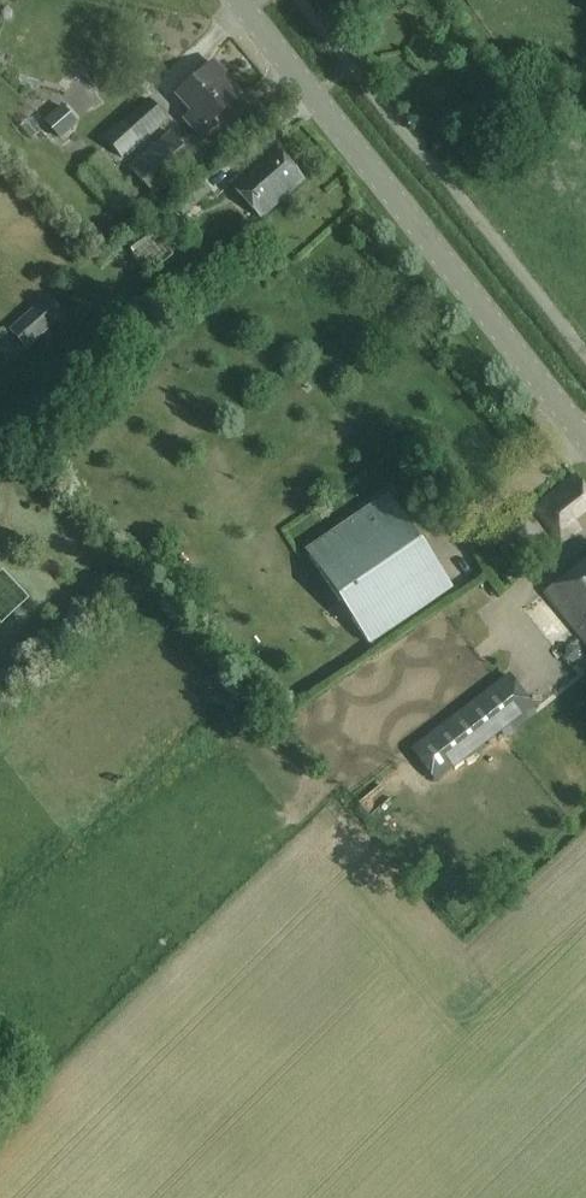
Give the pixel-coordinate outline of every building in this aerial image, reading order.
[(177,95),(193,113),(186,119),(202,138),(216,126),(211,121),(236,100),(226,88),(232,83),(214,63),(177,95)] [(121,160),(167,118),(150,100),(104,139),(121,160)] [(55,113),(45,122),(58,138),(68,129),(55,113)] [(157,199),(199,161),(170,130),(129,168),(157,199)] [(261,219),(304,180),(273,146),(230,184),(261,219)] [(183,216),(215,189),(199,171),(168,197),(183,216)] [(47,297),(18,323),(34,341),(63,315),(47,297)] [(576,520),(585,511),(585,486),(576,473),(530,507),(560,545),(581,528),(576,520)] [(369,643),(452,587),(389,495),(307,551),(369,643)] [(547,594),(585,643),(585,563),(547,594)] [(508,676),(411,748),(434,780),(531,708),(508,676)]
